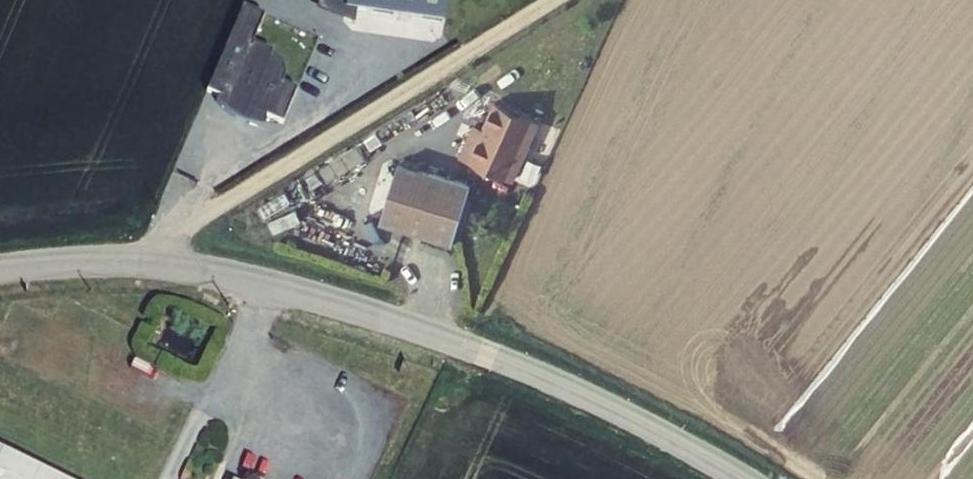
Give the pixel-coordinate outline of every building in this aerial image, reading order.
[(433,0),(339,0),(431,15),(433,0)] [(261,114),(278,121),(293,86),(278,80),(279,66),(272,55),(267,52),(268,49),(249,41),(260,14),(239,4),(202,88),(217,95),(211,99),(216,104),(231,117),(240,121),(262,124),(261,114)] [(518,177),(544,118),(501,99),(489,126),(481,122),(466,155),(518,177)] [(477,182),(404,160),(386,218),(459,240),(477,182)] [(0,437),(0,478),(86,478),(0,437)]
